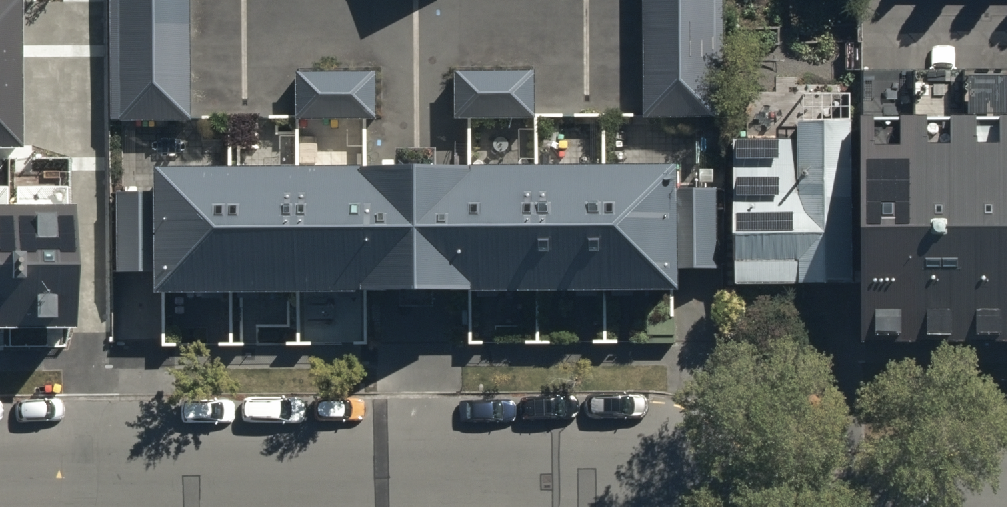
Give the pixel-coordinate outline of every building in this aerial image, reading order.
[(23,146),(23,0),(0,0),(0,146),(23,146)] [(108,120),(192,120),(193,0),(108,0),(108,120)] [(647,111),(716,113),(718,0),(649,0),(647,111)] [(452,67),(451,114),(532,114),(532,68),(452,67)] [(293,70),(293,117),(373,118),(374,71),(293,70)] [(732,139),(734,279),(854,277),(851,117),(794,118),(794,138),(732,139)] [(1006,342),(1006,132),(861,131),(864,340),(1006,342)] [(417,162),(150,162),(150,291),(419,291),(673,291),(673,270),(717,270),(717,186),(672,186),(672,162),(417,162)] [(0,205),(0,326),(71,326),(71,204),(0,205)]
